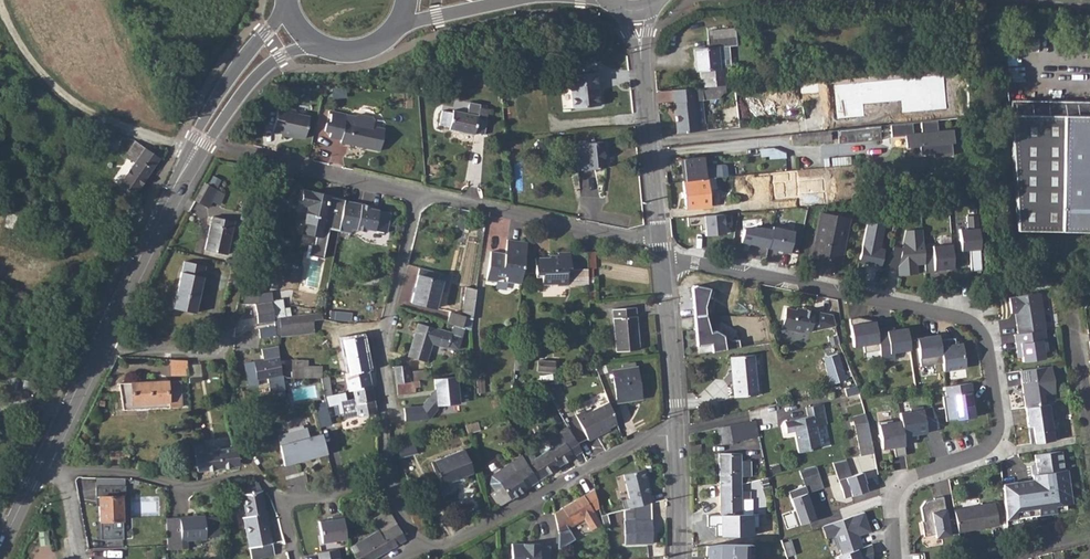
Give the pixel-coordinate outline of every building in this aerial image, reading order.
[(700,71),(702,87),(718,85),(728,84),(726,68),(720,69),(718,47),(726,46),(725,38),(737,37),(736,28),(708,30),(709,48),(695,50),(697,71),(700,71)] [(597,73),(569,76),(573,108),(600,105),(597,73)] [(702,87),(673,89),(678,133),(706,130),(703,99),(719,98),(718,85),(702,87)] [(838,118),(839,129),(880,125),(876,86),(849,89),(850,102),(854,101),(855,105),(851,105),(852,117),(838,118)] [(296,112),(278,108),(273,132),(281,134),(281,136),(291,137),(291,136),(305,139),(309,117),(298,115),(296,112)] [(443,111),(439,126),(449,128),(449,130),(474,135),(474,133),(483,135),(486,121),(485,120),(487,110),(479,109),(477,116),(453,110),(452,113),(443,111)] [(69,111),(63,122),(74,129),(81,117),(69,111)] [(327,123),(325,133),(330,134),(329,138),(341,141),(340,143),(380,151),(385,129),(373,127),(374,121),(372,118),(358,115),(355,117),(329,112),(327,123)] [(1012,115),(1018,232),(1089,233),(1089,116),(1012,115)] [(939,119),(892,124),(894,136),(908,135),(909,146),(922,145),(923,153),(936,152),(936,156),(955,154),(954,142),(956,141),(955,128),(940,130),(939,119)] [(880,125),(839,129),(841,143),(882,139),(881,125),(880,125)] [(831,130),(793,134),(794,144),(832,140),(831,130)] [(158,153),(133,137),(123,151),(132,157),(118,178),(116,180),(131,191),(158,153)] [(603,141),(575,145),(577,171),(606,168),(603,141)] [(546,144),(538,145),(540,162),(548,160),(546,144)] [(774,147),(761,148),(762,154),(770,154),(770,158),(787,156),(786,152),(774,147)] [(682,158),(684,180),(685,180),(710,178),(716,178),(731,177),(731,174),(728,174),(727,164),(705,165),(704,156),(682,158)] [(929,164),(918,173),(932,190),(943,180),(929,164)] [(710,178),(685,180),(688,211),(713,209),(711,188),(710,178)] [(226,195),(207,185),(198,203),(207,208),(209,206),(218,210),(226,195)] [(301,205),(298,220),(305,222),(303,231),(304,233),(317,235),(315,244),(312,243),(309,257),(324,260),(331,230),(339,231),(340,224),(344,204),(337,202),(328,200),(329,196),(303,190),(300,204),(301,205)] [(948,193),(949,201),(966,199),(966,191),(948,193)] [(344,204),(340,224),(352,226),(352,228),(357,229),(357,227),(386,232),(390,212),(370,208),(370,204),(345,200),(344,204)] [(761,200),(748,201),(749,210),(749,211),(762,210),(761,200)] [(749,210),(748,201),(731,203),(732,211),(749,210)] [(845,248),(840,247),(846,219),(821,213),(812,256),(842,263),(845,248)] [(723,214),(688,217),(689,226),(701,225),(702,229),(706,229),(706,235),(725,234),(723,214)] [(972,271),(982,270),(978,215),(967,216),(968,228),(960,229),(962,250),(970,250),(972,271)] [(212,218),(205,249),(226,254),(234,223),(212,218)] [(846,219),(840,247),(845,248),(851,220),(846,219)] [(883,227),(866,224),(859,262),(868,264),(867,268),(881,270),(884,252),(879,251),(883,227)] [(928,267),(926,248),(924,226),(901,228),(903,249),(894,247),(889,268),(897,270),(898,278),(921,276),(920,268),(928,267)] [(795,231),(773,227),(772,230),(768,248),(790,253),(795,231)] [(750,244),(768,248),(772,230),(763,228),(744,230),(741,244),(750,245),(750,244)] [(496,279),(521,283),(527,241),(507,239),(505,254),(490,252),(486,280),(496,281),(496,279)] [(954,269),(952,245),(926,248),(928,267),(926,274),(935,273),(935,271),(954,269)] [(545,258),(536,259),(537,275),(543,275),(543,284),(558,284),(558,285),(568,285),(568,270),(572,270),(571,252),(559,252),(559,255),(551,256),(550,260),(545,260),(545,258)] [(595,252),(588,252),(589,287),(590,301),(596,301),(595,278),(594,278),(593,269),(596,269),(595,252)] [(970,256),(962,256),(963,266),(971,266),(970,256)] [(182,271),(173,307),(197,313),(205,276),(182,271)] [(433,279),(417,275),(410,302),(434,308),(439,291),(446,293),(449,279),(443,277),(434,275),(433,279)] [(697,283),(691,289),(699,342),(714,340),(716,350),(739,347),(738,340),(733,340),(714,329),(710,333),(704,305),(711,288),(697,283)] [(463,296),(462,312),(473,314),(476,289),(465,287),(463,296)] [(274,318),(285,316),(283,298),(273,300),(272,291),(257,293),(259,303),(255,303),(258,323),(274,321),(274,318)] [(1045,329),(1046,329),(1040,292),(1009,296),(1012,313),(1015,312),(1017,312),(1019,323),(1017,324),(1018,333),(1045,329)] [(797,310),(786,307),(782,328),(802,332),(802,330),(811,331),(836,326),(834,314),(815,311),(798,307),(797,310)] [(635,308),(613,309),(617,352),(639,350),(635,308)] [(314,320),(322,319),(321,312),(285,316),(274,318),(274,321),(276,339),(315,334),(314,320)] [(449,313),(446,323),(461,327),(464,317),(461,316),(449,313)] [(877,329),(875,321),(866,319),(865,322),(860,323),(859,317),(850,319),(854,346),(864,345),(865,352),(880,350),(877,329)] [(419,323),(409,356),(425,362),(431,344),(446,348),(451,334),(419,323)] [(887,328),(877,329),(880,350),(881,361),(895,359),(894,352),(911,350),(907,328),(887,331),(887,328)] [(1018,333),(1015,334),(1018,354),(1022,353),(1022,357),(1023,361),(1045,358),(1042,340),(1046,339),(1045,329),(1018,333)] [(940,340),(939,334),(925,336),(922,340),(917,340),(921,366),(943,362),(940,340)] [(343,340),(349,373),(368,369),(362,336),(343,340)] [(955,338),(940,340),(943,362),(944,370),(966,367),(962,343),(956,344),(955,338)] [(281,369),(279,360),(278,346),(260,349),(262,360),(243,364),(248,387),(258,385),(257,379),(266,378),(269,391),(284,388),(282,375),(281,369)] [(516,349),(515,370),(526,371),(528,350),(516,349)] [(839,352),(825,356),(834,382),(847,378),(839,352)] [(758,394),(754,355),(732,356),(735,396),(758,394)] [(186,360),(171,359),(171,375),(187,375),(186,360)] [(295,369),(281,369),(282,375),(285,377),(321,378),(321,367),(307,366),(306,360),(295,360),(295,369)] [(538,360),(538,372),(554,374),(555,362),(538,360)] [(394,366),(393,367),(396,382),(418,380),(425,380),(423,370),(408,372),(407,364),(394,366)] [(1020,370),(1026,407),(1045,404),(1043,395),(1056,393),(1051,366),(1020,370)] [(637,368),(613,371),(618,403),(641,399),(637,368)] [(349,373),(345,373),(348,391),(353,390),(371,386),(368,369),(349,373)] [(324,394),(332,394),(330,375),(323,376),(324,394)] [(455,376),(433,379),(435,390),(421,406),(403,408),(404,420),(428,418),(437,407),(437,404),(464,402),(462,389),(456,389),(455,376)] [(181,380),(118,383),(122,410),(183,407),(181,380)] [(396,382),(397,394),(414,392),(414,387),(418,386),(418,380),(396,382)] [(972,382),(945,386),(946,396),(943,396),(947,421),(977,416),(975,403),(972,403),(971,393),(973,392),(972,382)] [(857,385),(845,388),(847,396),(859,392),(857,385)] [(371,386),(353,390),(358,417),(376,414),(371,386)] [(583,411),(575,415),(588,440),(604,432),(603,430),(616,424),(608,402),(585,414),(583,411)] [(1029,431),(1031,443),(1059,439),(1057,427),(1052,428),(1051,416),(1056,415),(1054,403),(1045,404),(1026,407),(1029,426),(1033,426),(1034,430),(1029,431)] [(326,405),(315,408),(319,426),(331,423),(326,405)] [(799,417),(775,422),(777,433),(785,432),(788,452),(811,448),(807,428),(817,425),(813,405),(797,408),(799,417)] [(911,411),(900,413),(901,421),(904,440),(918,438),(918,434),(927,433),(926,431),(939,427),(932,406),(924,409),(923,406),(910,408),(911,411)] [(358,416),(347,417),(348,426),(359,425),(358,416)] [(904,440),(901,421),(893,422),(892,419),(879,421),(883,448),(894,446),(896,456),(906,455),(904,440)] [(754,420),(728,425),(731,442),(757,436),(754,420)] [(477,421),(464,425),(466,432),(479,429),(477,421)] [(868,422),(854,424),(861,455),(874,453),(868,422)] [(288,435),(278,438),(284,465),(326,453),(321,433),(308,437),(306,430),(303,428),(287,432),(288,435)] [(532,451),(523,456),(527,463),(534,459),(545,476),(582,452),(574,439),(568,428),(552,436),(558,443),(553,446),(544,453),(541,448),(533,454),(532,451)] [(203,444),(194,444),(198,472),(203,471),(239,467),(236,447),(234,447),(204,451),(203,444)] [(463,449),(430,462),(440,485),(472,472),(463,449)] [(123,450),(110,451),(110,463),(123,463),(123,461),(129,461),(129,453),(123,453),(123,450)] [(1034,480),(1003,484),(1007,519),(1055,514),(1054,507),(1071,506),(1068,471),(1065,472),(1063,452),(1036,455),(1037,466),(1032,467),(1034,480)] [(720,453),(720,483),(742,483),(742,475),(751,475),(751,460),(742,460),(741,453),(720,453)] [(490,493),(499,506),(526,488),(545,476),(534,459),(527,463),(523,456),(522,455),(492,475),(490,483),(494,490),(490,493)] [(847,459),(834,462),(846,498),(868,490),(865,483),(866,482),(863,472),(852,476),(847,459)] [(820,473),(817,466),(801,471),(803,479),(820,473)] [(626,499),(628,508),(651,502),(645,481),(647,480),(644,469),(623,475),(629,498),(626,499)] [(809,493),(825,488),(820,473),(803,479),(805,486),(807,486),(809,493)] [(124,479),(98,479),(98,522),(100,523),(100,540),(124,540),(124,479)] [(241,484),(241,490),(246,516),(243,517),(246,535),(250,558),(251,558),(273,555),(261,489),(258,482),(241,484)] [(742,483),(720,483),(721,514),(753,513),(752,498),(750,498),(750,490),(742,490),(742,483)] [(805,486),(790,492),(796,510),(794,511),(798,525),(817,519),(812,505),(813,504),(809,493),(807,486),(805,486)] [(594,489),(554,514),(556,527),(557,534),(584,518),(591,529),(601,524),(593,511),(599,508),(594,489)] [(951,534),(944,496),(935,497),(935,499),(926,500),(922,506),(924,521),(923,521),(925,536),(937,533),(937,537),(951,534)] [(653,544),(651,502),(628,508),(624,509),(625,545),(653,544)] [(996,503),(955,510),(959,533),(1000,526),(996,503)] [(409,512),(413,522),(423,520),(418,507),(418,506),(417,505),(416,505),(414,504),(412,504),(411,505),(410,506),(409,507),(409,508),(409,509),(409,511),(410,511),(409,512)] [(396,523),(387,510),(371,519),(377,530),(349,547),(356,558),(371,558),(405,539),(396,523)] [(835,535),(841,554),(863,546),(859,535),(870,531),(864,512),(822,527),(826,539),(835,535)] [(332,519),(318,521),(321,542),(345,539),(342,515),(331,517),(332,519)] [(179,517),(166,518),(167,545),(168,549),(186,549),(186,540),(206,539),(206,537),(215,537),(215,545),(220,545),(218,516),(204,517),(204,516),(181,517),(179,517)] [(721,526),(721,541),(745,540),(745,528),(754,529),(754,525),(721,526)] [(769,525),(757,525),(758,545),(770,544),(769,525)] [(511,542),(511,558),(549,558),(549,544),(539,544),(539,541),(523,541),(523,542),(511,542)] [(754,543),(706,544),(706,557),(712,556),(712,558),(754,558),(754,543)] [(869,544),(863,546),(841,554),(837,555),(838,558),(866,558),(865,556),(872,554),(869,544)] [(317,553),(319,558),(339,558),(337,549),(317,553)]
